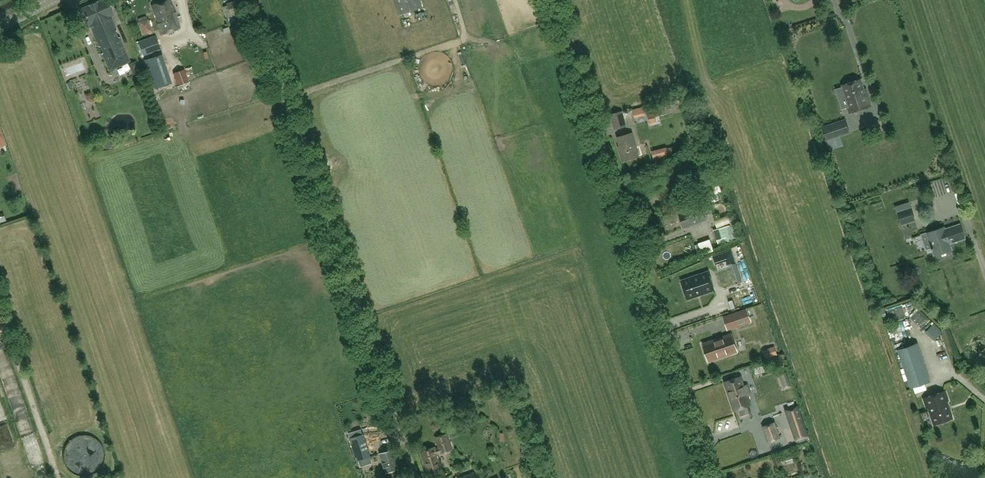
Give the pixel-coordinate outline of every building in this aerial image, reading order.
[(99,46),(101,46),(104,52),(102,53),(109,70),(130,61),(120,38),(118,37),(116,32),(117,30),(110,15),(113,14),(107,0),(101,0),(80,9),(87,25),(90,24),(99,46)] [(152,5),(158,23),(158,24),(161,34),(180,28),(170,0),(167,0),(152,5)] [(420,0),(395,0),(400,15),(423,7),(420,0)] [(226,3),(227,5),(221,7),(226,19),(230,16),(231,19),(242,16),(237,1),(226,3)] [(148,19),(139,22),(143,35),(152,32),(148,19)] [(156,35),(138,42),(144,55),(161,49),(156,35)] [(162,54),(145,60),(155,88),(172,83),(162,54)] [(172,73),(176,85),(189,81),(185,69),(172,73)] [(844,96),(850,113),(871,106),(868,96),(866,96),(860,79),(842,85),(846,96),(844,96)] [(91,92),(85,94),(87,100),(91,102),(94,100),(91,92)] [(622,112),(611,115),(615,129),(626,126),(622,112)] [(822,128),(826,140),(838,136),(834,124),(822,128)] [(631,134),(618,138),(620,146),(619,147),(623,161),(639,157),(635,142),(633,142),(631,134)] [(668,148),(662,149),(652,151),(654,160),(664,158),(669,157),(669,156),(674,155),(672,147),(668,148)] [(711,153),(705,155),(708,165),(704,167),(707,174),(710,173),(712,180),(716,178),(714,173),(716,172),(713,164),(715,163),(711,153)] [(714,187),(702,192),(704,198),(717,194),(720,202),(725,200),(721,191),(717,193),(714,187)] [(705,220),(701,207),(682,213),(687,226),(705,220)] [(902,224),(915,220),(911,208),(898,213),(902,224)] [(944,228),(927,233),(935,256),(952,250),(950,244),(965,239),(960,225),(945,230),(944,228)] [(718,244),(725,242),(724,239),(727,238),(724,228),(713,231),(716,241),(717,241),(718,244)] [(708,271),(682,281),(688,299),(715,289),(708,271)] [(748,287),(725,295),(731,310),(753,302),(748,287)] [(747,309),(734,314),(724,317),(728,329),(738,326),(751,321),(747,309)] [(703,344),(709,361),(737,351),(731,334),(703,344)] [(930,381),(917,343),(898,350),(911,388),(930,381)] [(741,376),(725,382),(734,411),(750,405),(747,395),(751,394),(748,385),(745,387),(741,376)] [(948,401),(945,391),(924,398),(927,408),(929,407),(935,424),(953,418),(947,401),(948,401)] [(786,410),(791,425),(803,421),(797,406),(786,410)] [(763,426),(768,441),(780,438),(775,422),(763,426)] [(349,438),(356,462),(371,458),(363,434),(349,438)] [(439,449),(435,450),(434,447),(421,452),(428,474),(442,469),(437,454),(440,452),(441,454),(452,450),(446,434),(435,438),(439,449)] [(393,450),(380,454),(387,473),(399,469),(393,450)]
